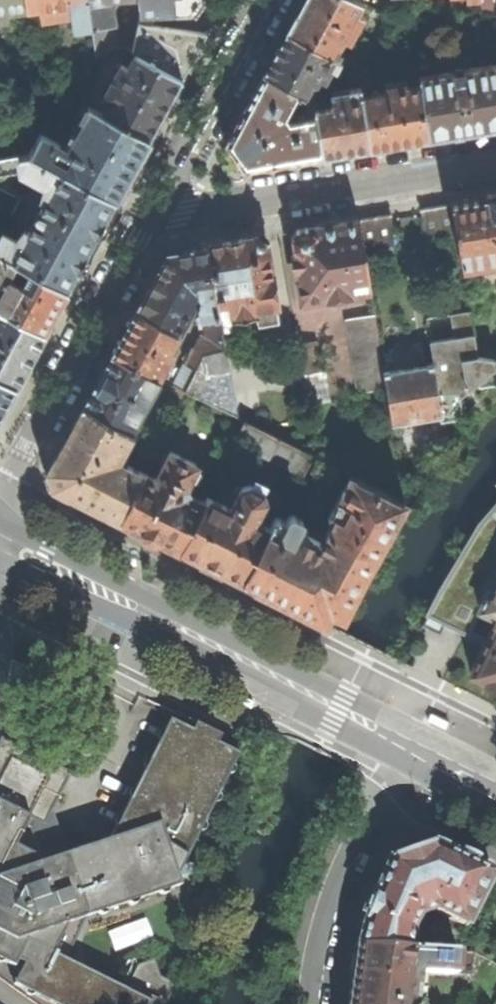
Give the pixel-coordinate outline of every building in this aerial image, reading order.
[(7,9),(27,6),(26,0),(0,0),(0,18),(8,17),(7,9)] [(88,0),(26,0),(27,6),(28,17),(33,16),(32,6),(37,5),(38,9),(40,8),(41,17),(73,13),(75,29),(92,27),(88,0)] [(119,54),(111,0),(88,0),(92,27),(96,56),(119,54)] [(141,12),(191,9),(196,12),(200,6),(204,0),(139,0),(141,12)] [(356,13),(361,4),(354,0),(304,0),(301,4),(287,31),(333,56),(343,36),(350,40),(363,16),(356,13)] [(207,32),(139,23),(134,50),(136,52),(183,78),(196,53),(207,32)] [(341,60),(333,56),(287,31),(275,53),(264,73),(297,91),(305,95),(313,80),(316,82),(319,77),(326,80),(333,67),(336,69),(341,60)] [(108,104),(104,112),(151,137),(166,109),(183,78),(136,52),(129,67),(122,63),(104,94),(107,96),(104,101),(108,104)] [(495,126),(495,64),(464,69),(465,77),(455,79),(453,71),(420,76),(421,85),(430,137),(470,130),(495,126)] [(305,95),(297,91),(264,73),(245,108),(227,142),(233,150),(245,168),(294,160),(323,155),(317,118),(290,122),(285,115),(295,109),(305,95)] [(398,142),(430,137),(421,85),(385,91),(386,93),(362,97),(370,147),(398,142)] [(316,109),(317,118),(323,155),(347,151),(370,147),(362,97),(360,87),(350,88),(351,92),(336,95),(337,102),(333,102),(333,106),(316,109)] [(151,137),(104,112),(83,101),(75,116),(79,118),(69,137),(75,140),(72,145),(74,149),(67,153),(61,150),(60,142),(41,132),(30,153),(117,199),(134,167),(151,137)] [(117,199),(30,153),(19,155),(22,170),(46,182),(44,194),(48,197),(41,210),(43,214),(40,219),(36,219),(30,231),(25,228),(16,238),(2,231),(0,237),(0,251),(18,261),(32,268),(70,289),(95,241),(117,199)] [(19,155),(0,159),(0,174),(22,170),(19,155)] [(453,203),(458,234),(464,268),(481,265),(481,262),(495,260),(495,196),(453,203)] [(453,203),(421,209),(426,239),(458,234),(453,203)] [(389,214),(358,220),(363,250),(394,245),(389,214)] [(327,295),(327,300),(352,296),(351,291),(370,288),(363,250),(358,220),(324,225),(296,230),(291,237),(293,247),(295,247),(300,278),(299,278),(302,299),(327,295)] [(255,308),(278,304),(273,276),(272,277),(269,257),(270,257),(268,243),(258,236),(232,240),(208,244),(220,320),(256,314),(255,308)] [(153,278),(137,307),(178,329),(198,291),(204,293),(199,303),(204,335),(196,350),(191,347),(184,361),(196,367),(204,355),(224,348),(220,320),(208,244),(168,251),(153,278)] [(32,268),(23,283),(11,276),(18,261),(0,251),(0,306),(1,306),(46,331),(59,308),(70,289),(32,268)] [(256,314),(257,320),(280,317),(278,304),(255,308),(256,314)] [(17,383),(33,354),(46,331),(1,306),(0,308),(0,374),(17,383)] [(178,329),(137,307),(124,331),(113,352),(158,376),(172,349),(168,347),(178,329)] [(351,335),(377,331),(375,314),(348,318),(351,335)] [(377,331),(351,335),(360,392),(387,388),(384,371),(377,331)] [(495,361),(478,356),(475,336),(430,343),(433,363),(439,395),(495,385),(495,363),(495,361)] [(322,372),(317,341),(297,344),(302,375),(322,372)] [(224,348),(204,355),(196,367),(185,390),(237,417),(226,347),(224,348)] [(129,429),(158,376),(113,352),(99,378),(84,404),(129,429)] [(403,368),(425,365),(424,359),(417,354),(407,355),(403,361),(403,368)] [(196,367),(184,361),(174,384),(175,385),(185,390),(196,367)] [(392,421),(441,413),(439,395),(433,363),(425,365),(403,368),(395,369),(384,371),(387,388),(392,421)] [(322,372),(302,375),(307,405),(330,401),(325,371),(322,372)] [(17,383),(0,374),(0,416),(17,383)] [(175,385),(172,391),(182,396),(185,390),(175,385)] [(129,429),(84,404),(65,439),(49,468),(54,483),(121,518),(144,470),(127,462),(125,465),(114,459),(122,444),(126,446),(134,432),(129,429)] [(313,455),(245,421),(235,441),(302,475),(313,455)] [(140,434),(158,443),(162,435),(144,426),(140,434)] [(144,470),(121,518),(149,532),(181,548),(204,500),(189,493),(185,484),(196,462),(170,449),(157,477),(144,470)] [(332,520),(327,530),(363,549),(375,555),(405,500),(350,472),(328,518),(332,520)] [(265,496),(264,490),(250,484),(241,486),(231,507),(207,495),(204,500),(181,548),(210,563),(243,580),(269,527),(255,521),(267,497),(265,496)] [(495,503),(495,502),(495,487),(487,497),(495,503)] [(255,521),(269,527),(275,515),(282,503),(267,497),(255,521)] [(495,572),(495,502),(495,503),(449,573),(435,598),(428,612),(448,622),(468,631),(480,607),(478,606),(495,572)] [(331,609),(363,549),(327,530),(321,543),(299,532),(303,525),(302,518),(293,515),(288,516),(286,520),(275,515),(269,527),(243,580),(260,588),(311,613),(325,620),(331,609)] [(363,549),(331,609),(344,615),(375,555),(363,549)] [(478,606),(480,607),(495,616),(495,572),(478,606)] [(338,627),(344,615),(331,609),(325,620),(338,627)] [(470,671),(495,684),(495,618),(470,671)] [(252,700),(232,690),(228,698),(243,706),(248,708),(250,704),(252,700)] [(190,731),(234,753),(237,746),(145,700),(143,704),(168,717),(164,724),(181,733),(190,731)] [(428,713),(448,723),(452,715),(437,708),(432,705),(430,709),(428,713)] [(62,961),(50,955),(65,921),(177,884),(170,861),(183,856),(234,753),(190,731),(181,733),(164,724),(107,839),(45,860),(13,844),(26,815),(0,802),(0,959),(12,965),(15,959),(24,963),(14,984),(44,999),(54,1003),(163,1003),(173,984),(158,976),(152,961),(135,965),(129,979),(124,977),(119,989),(62,961)] [(360,924),(355,943),(409,947),(410,927),(419,914),(433,908),(465,925),(491,871),(432,841),(387,858),(372,895),(360,924)] [(125,932),(88,948),(96,967),(133,951),(125,932)] [(459,951),(409,947),(355,943),(349,970),(351,970),(349,985),(347,1003),(413,1003),(418,969),(458,972),(459,951)] [(470,973),(475,952),(459,951),(458,972),(470,973)]
